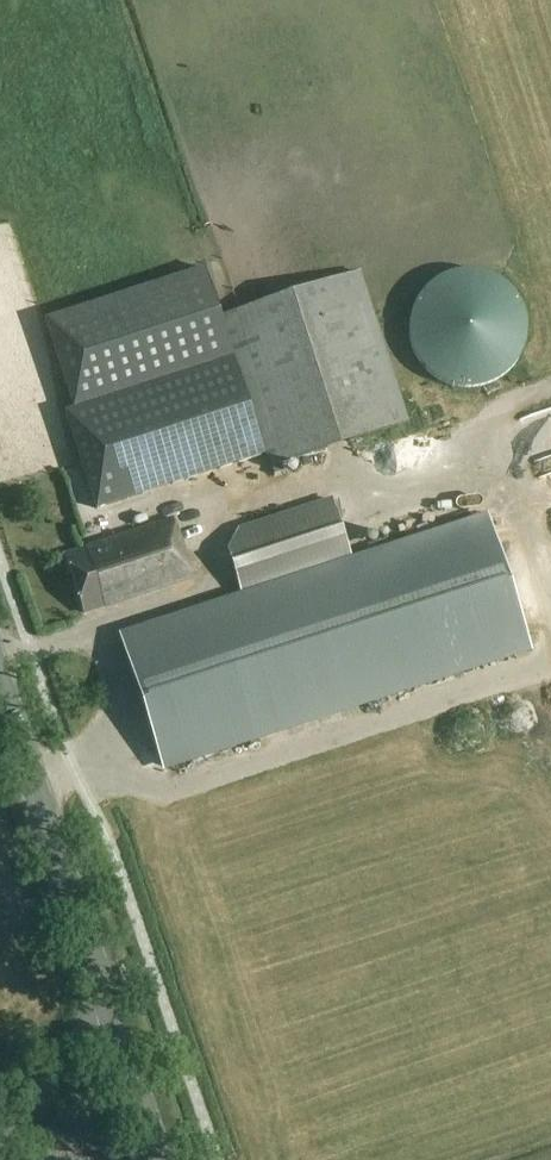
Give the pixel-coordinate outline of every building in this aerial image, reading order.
[(97,510),(266,457),(221,317),(205,267),(45,320),(74,412),(65,416),(97,510)] [(406,321),(407,339),(411,355),(421,370),(434,381),(450,388),(467,391),(484,388),(500,381),(513,370),(523,355),(527,338),(527,321),(522,304),(513,290),(500,279),(484,271),(467,269),(450,272),(434,279),(421,290),(411,305),(406,321)] [(361,272),(221,317),(266,457),(269,469),(409,423),(361,272)] [(550,429),(550,404),(532,406),(534,430),(550,429)] [(439,456),(441,469),(461,465),(458,453),(439,456)] [(439,498),(448,526),(550,494),(550,463),(439,498)] [(241,602),(357,565),(353,552),(336,497),(237,529),(227,550),(241,602)] [(84,612),(193,577),(174,519),(66,554),(84,612)] [(357,565),(241,602),(129,637),(169,766),(536,651),(496,522),(357,565)]
